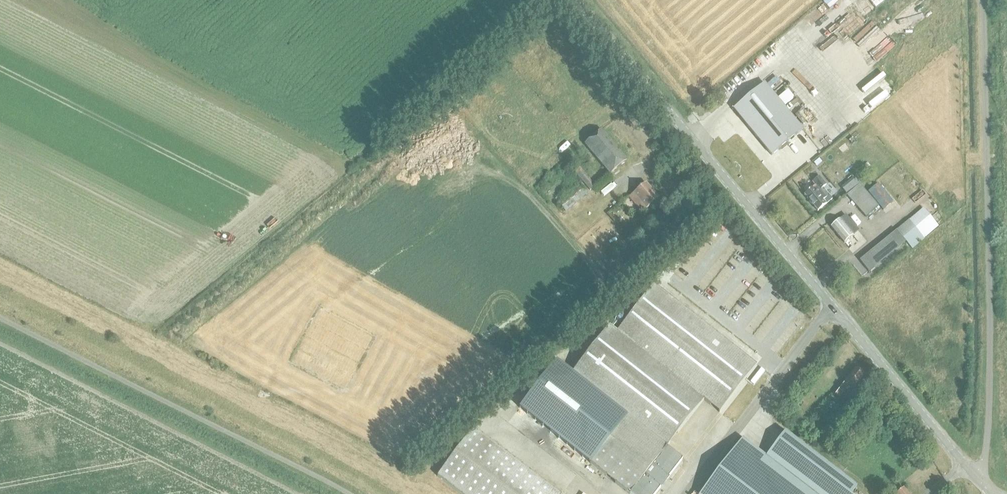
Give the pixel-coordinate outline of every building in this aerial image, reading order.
[(833,10),(842,2),(841,0),(826,0),(825,1),(833,10)] [(875,9),(868,0),(862,0),(857,4),(867,16),(875,9)] [(850,35),(864,26),(858,17),(856,18),(852,13),(841,21),(850,35)] [(873,21),(854,38),(858,42),(877,26),(873,21)] [(874,62),(894,48),(886,38),(866,51),(874,62)] [(826,54),(839,43),(836,39),(823,50),(826,54)] [(776,74),(768,81),(772,86),(780,78),(776,74)] [(872,97),(890,86),(887,81),(869,93),(872,97)] [(733,109),(772,156),(803,130),(764,83),(733,109)] [(880,102),(894,90),(891,86),(876,97),(880,102)] [(584,145),(610,175),(627,160),(602,130),(584,145)] [(566,151),(576,142),(572,138),(562,146),(566,151)] [(571,168),(591,191),(596,187),(577,164),(571,168)] [(812,182),(815,186),(804,195),(818,211),(832,199),(821,186),(824,184),(819,177),(812,182)] [(641,203),(646,209),(659,198),(646,182),(629,197),(637,207),(641,203)] [(558,203),(566,212),(588,194),(580,184),(558,203)] [(860,184),(857,186),(847,195),(866,217),(887,199),(877,187),(868,194),(860,184)] [(909,220),(897,231),(860,261),(868,272),(906,242),(912,250),(925,239),(922,236),(935,225),(932,221),(923,229),(921,227),(923,225),(915,216),(918,213),(915,209),(906,217),(909,220)] [(859,232),(857,229),(845,215),(831,227),(845,243),(859,232)] [(519,408),(629,493),(656,493),(682,460),(667,448),(704,400),(720,413),(757,366),(654,285),(617,332),(609,326),(572,373),(556,361),(519,408)] [(864,376),(857,370),(855,369),(835,395),(839,398),(849,384),(854,388),(864,376)] [(726,411),(731,416),(748,399),(743,394),(726,411)] [(847,398),(840,407),(832,417),(834,419),(829,425),(832,427),(845,410),(852,402),(847,398)] [(474,429),(437,476),(460,493),(560,493),(474,429)] [(856,487),(784,432),(765,457),(742,439),(700,493),(851,493),(856,487)]
